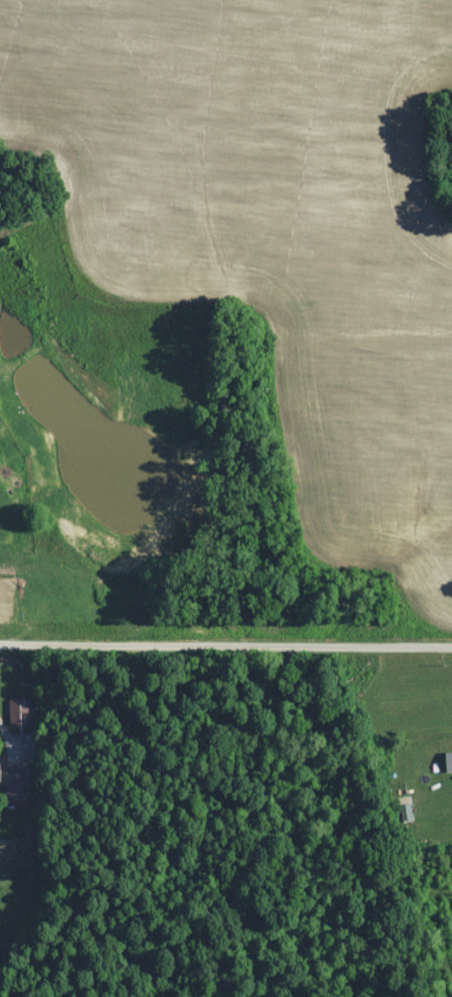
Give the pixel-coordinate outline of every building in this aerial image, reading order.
[(12,726),(34,725),(34,699),(11,700),(12,726)] [(26,804),(25,766),(8,767),(9,804),(26,804)]
